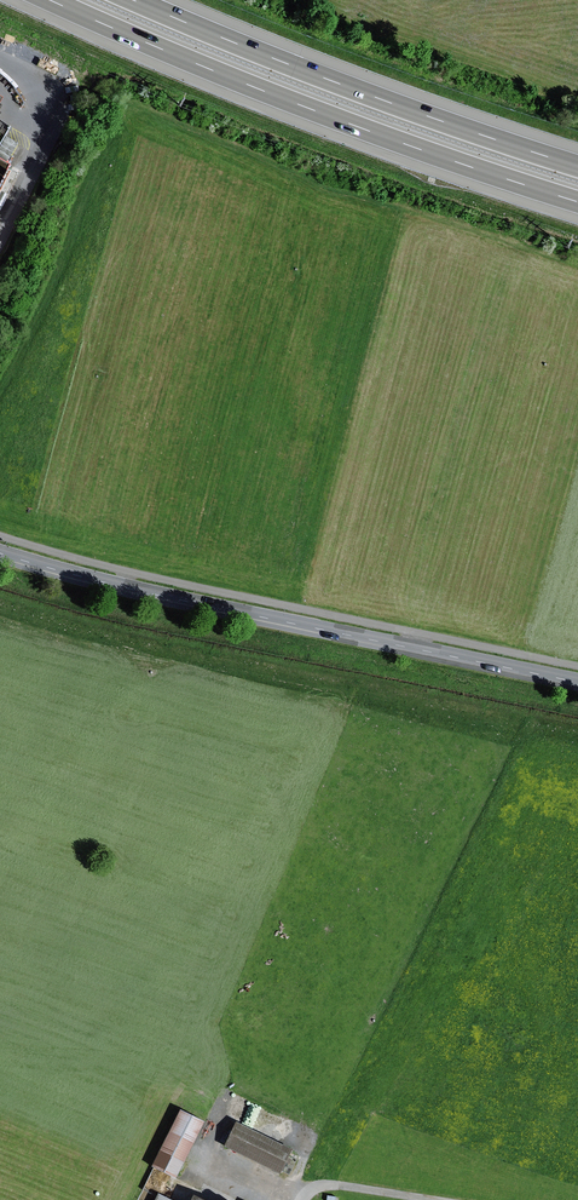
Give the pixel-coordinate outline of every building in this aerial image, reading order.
[(9,167),(0,162),(0,186),(9,167)] [(203,1123),(179,1111),(151,1168),(175,1180),(203,1123)] [(291,1151),(234,1124),(222,1148),(279,1176),(291,1151)]
